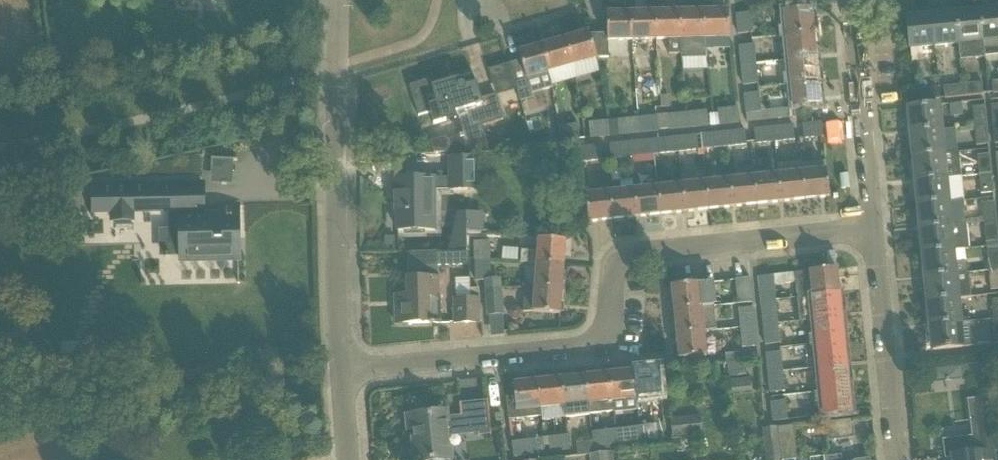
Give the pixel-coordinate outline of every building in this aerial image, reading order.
[(784,12),(786,36),(813,34),(811,9),(784,12)] [(984,58),(986,58),(986,57),(997,55),(997,10),(979,11),(984,58)] [(679,12),(680,40),(680,54),(681,54),(681,59),(706,58),(705,39),(704,39),(704,11),(679,12)] [(704,11),(704,39),(729,39),(729,32),(728,11),(704,11)] [(958,44),(961,60),(984,58),(979,11),(955,14),(958,44)] [(670,52),(670,55),(680,54),(680,40),(679,12),(655,13),(656,41),(669,40),(670,52)] [(607,34),(590,34),(597,58),(608,58),(607,42),(632,41),(631,13),(607,14),(607,34)] [(632,41),(632,52),(634,52),(633,41),(656,41),(655,13),(631,13),(632,41)] [(737,14),(739,34),(753,32),(752,13),(737,14)] [(931,16),(934,46),(958,44),(955,14),(931,16)] [(907,18),(910,48),(934,46),(931,16),(907,18)] [(589,33),(565,39),(573,67),(596,60),(589,33)] [(786,36),(789,60),(816,57),(813,34),(786,36)] [(542,46),(550,73),(573,67),(565,39),(542,46)] [(740,46),(742,65),(757,63),(755,45),(740,46)] [(509,64),(520,102),(533,98),(532,94),(554,88),(549,73),(550,73),(542,46),(519,53),(521,60),(509,64)] [(789,60),(791,84),(818,81),(816,57),(789,60)] [(505,63),(486,68),(494,94),(513,89),(505,63)] [(742,65),(743,85),(759,84),(757,63),(742,65)] [(45,64),(29,72),(30,73),(33,81),(38,79),(49,73),(45,64)] [(447,141),(450,152),(489,152),(482,126),(502,120),(496,95),(481,99),(479,94),(474,74),(431,86),(428,86),(427,81),(410,86),(418,116),(430,113),(433,123),(456,117),(455,112),(469,108),(476,132),(463,136),(463,134),(459,135),(459,137),(447,141)] [(791,84),(793,109),(820,106),(818,81),(791,84)] [(963,96),(963,97),(984,95),(982,83),(961,85),(962,91),(965,91),(965,96),(963,96)] [(961,85),(943,87),(944,99),(963,97),(963,96),(965,96),(965,91),(962,91),(961,85)] [(921,89),(919,89),(920,101),(922,101),(941,99),(940,87),(921,89)] [(759,93),(744,94),(746,114),(761,113),(759,93)] [(985,105),(971,107),(974,127),(980,127),(980,124),(986,123),(985,106),(985,105)] [(909,109),(911,133),(940,131),(938,106),(909,109)] [(737,108),(717,110),(718,126),(720,126),(738,124),(737,108)] [(707,111),(687,113),(688,121),(689,129),(708,127),(707,111)] [(687,113),(667,115),(669,131),(689,129),(688,121),(687,113)] [(657,116),(637,118),(638,121),(638,126),(639,134),(658,132),(657,118),(657,116)] [(637,118),(618,120),(620,136),(639,134),(638,126),(638,121),(637,118)] [(590,123),(591,139),(610,137),(608,121),(590,123)] [(803,124),(802,124),(803,137),(803,139),(805,139),(823,137),(822,122),(803,124)] [(980,127),(974,127),(976,146),(977,146),(981,145),(988,145),(988,141),(986,123),(980,124),(980,127)] [(559,127),(561,143),(581,141),(579,124),(559,127)] [(793,124),(772,127),(774,142),(794,140),(794,138),(793,124)] [(754,128),(754,129),(755,142),(755,144),(774,142),(772,127),(754,128)] [(744,129),(724,132),(726,147),(746,144),(746,143),(744,129)] [(911,133),(914,158),(957,153),(955,129),(940,131),(911,133)] [(724,132),(701,134),(703,149),(707,149),(726,147),(724,132)] [(676,137),(678,152),(699,150),(698,135),(676,137)] [(652,140),(654,155),(678,152),(676,137),(652,140)] [(549,140),(533,142),(534,151),(550,150),(549,140)] [(628,142),(630,157),(654,155),(652,140),(628,142)] [(610,144),(612,159),(630,157),(628,142),(610,144)] [(583,147),(581,147),(582,163),(584,162),(586,162),(602,160),(600,145),(585,147),(583,147)] [(914,158),(916,182),(946,179),(960,178),(958,153),(957,153),(914,158)] [(989,154),(977,155),(979,177),(981,177),(985,176),(985,173),(987,173),(988,173),(991,173),(989,155),(989,154)] [(397,211),(397,231),(435,231),(435,191),(475,191),(475,158),(448,158),(448,178),(413,178),(393,178),(393,211),(397,211)] [(207,159),(207,182),(226,183),(226,159),(207,159)] [(801,164),(805,199),(829,196),(826,170),(826,161),(801,164)] [(777,164),(778,175),(781,202),(805,199),(801,164),(801,162),(777,164)] [(682,185),(685,212),(709,209),(706,182),(696,183),(694,173),(682,174),(683,185),(682,185)] [(981,177),(979,177),(981,194),(982,194),(991,193),(993,193),(991,174),(991,173),(988,173),(987,173),(985,173),(985,176),(981,177)] [(754,177),(757,204),(781,202),(778,175),(754,177)] [(730,180),(733,207),(757,204),(754,177),(730,180)] [(916,182),(918,206),(948,203),(946,179),(916,182)] [(610,192),(613,220),(637,217),(632,180),(621,181),(622,191),(610,192)] [(632,180),(637,217),(661,215),(658,187),(634,190),(633,180),(632,180)] [(706,182),(709,209),(733,207),(730,180),(706,182)] [(203,215),(202,184),(101,186),(102,192),(92,193),(93,213),(112,212),(112,223),(132,222),(132,212),(180,211),(181,261),(235,260),(234,230),(238,230),(237,206),(219,206),(220,214),(203,215)] [(658,187),(661,215),(685,212),(682,185),(658,187)] [(584,195),(588,222),(613,220),(610,192),(584,195)] [(983,204),(985,224),(990,224),(990,221),(996,220),(996,222),(997,222),(995,202),(983,204)] [(918,206),(921,230),(967,225),(950,226),(948,203),(918,206)] [(984,224),(986,242),(987,242),(997,241),(996,222),(996,220),(990,221),(990,224),(985,224),(984,224)] [(921,230),(923,254),(953,251),(970,249),(967,225),(921,230)] [(536,263),(563,265),(565,240),(537,239),(536,251),(522,250),(521,263),(535,264),(536,263)] [(489,241),(474,241),(475,262),(490,261),(489,241)] [(986,252),(989,273),(990,273),(994,273),(993,270),(996,269),(997,269),(997,250),(988,251),(986,252)] [(923,254),(925,278),(968,274),(967,263),(954,264),(953,251),(923,254)] [(468,252),(437,253),(438,266),(468,265),(468,252)] [(490,261),(475,262),(476,280),(490,280),(490,261)] [(534,288),(562,290),(563,265),(536,263),(535,264),(534,288)] [(761,298),(761,302),(776,300),(774,285),(796,283),(798,298),(839,294),(836,269),(773,275),(758,277),(761,298)] [(989,273),(990,291),(992,290),(996,290),(997,290),(997,269),(996,269),(993,270),(994,273),(990,273),(989,273)] [(925,278),(928,302),(958,300),(957,299),(972,297),(970,274),(968,274),(925,278)] [(395,296),(395,324),(441,323),(440,278),(407,278),(407,295),(395,296)] [(672,286),(674,311),(715,307),(712,283),(699,284),(698,283),(672,286)] [(501,288),(485,289),(486,316),(503,315),(501,288)] [(532,312),(560,314),(562,290),(534,288),(533,299),(525,299),(524,311),(532,312)] [(751,290),(736,292),(737,300),(738,304),(753,303),(751,290)] [(798,298),(801,322),(815,320),(841,317),(839,294),(798,298)] [(453,300),(454,323),(479,323),(479,299),(453,300)] [(761,302),(763,326),(779,324),(776,300),(761,302)] [(928,302),(930,326),(960,323),(958,300),(928,302)] [(715,307),(674,311),(677,335),(703,332),(712,331),(717,330),(717,328),(716,319),(715,307)] [(740,322),(741,328),(756,327),(755,307),(739,309),(740,322)] [(815,320),(818,344),(844,341),(841,317),(815,320)] [(930,326),(932,350),(962,348),(960,323),(930,326)] [(763,326),(765,344),(781,343),(779,324),(763,326)] [(741,328),(743,348),(758,346),(756,327),(741,328)] [(677,335),(679,359),(706,357),(703,332),(677,335)] [(818,344),(820,368),(846,365),(844,341),(818,344)] [(781,352),(766,354),(767,373),(783,372),(781,353),(781,352)] [(820,368),(822,392),(849,389),(846,365),(820,368)] [(929,365),(928,378),(975,379),(975,367),(929,365)] [(633,372),(636,399),(637,399),(661,396),(658,369),(633,372)] [(609,374),(612,401),(636,399),(633,372),(609,374)] [(767,373),(769,393),(785,391),(783,372),(767,373)] [(609,374),(584,376),(589,416),(591,415),(590,415),(613,412),(612,401),(609,374)] [(565,406),(566,418),(589,416),(584,376),(561,379),(564,406),(565,406)] [(538,381),(540,409),(564,406),(561,379),(538,381)] [(538,381),(513,383),(514,397),(505,397),(507,420),(541,417),(540,409),(538,381)] [(822,392),(825,417),(830,416),(851,414),(849,389),(822,392)] [(943,441),(945,458),(951,457),(952,459),(994,459),(997,459),(990,418),(988,398),(967,400),(970,422),(977,421),(979,437),(976,437),(943,441)] [(407,416),(408,430),(414,430),(416,459),(450,459),(448,431),(478,429),(479,435),(491,434),(490,428),(488,401),(476,402),(459,403),(461,417),(446,418),(445,412),(407,416)] [(786,401),(770,402),(772,422),(788,420),(786,401)] [(672,419),(669,419),(671,438),(674,438),(691,436),(688,417),(672,419)] [(825,422),(827,440),(854,438),(851,420),(825,422)] [(645,426),(647,442),(666,440),(664,424),(645,426)] [(778,428),(781,459),(797,459),(798,459),(794,425),(778,427),(778,428)] [(615,430),(617,446),(638,443),(635,427),(615,430)] [(778,428),(763,429),(767,459),(781,459),(778,428)] [(597,432),(600,448),(617,446),(615,430),(597,432)] [(549,438),(551,453),(569,451),(568,436),(549,438)] [(514,458),(545,454),(543,439),(512,442),(514,458)] [(593,441),(576,444),(578,457),(594,455),(594,449),(593,441)]
